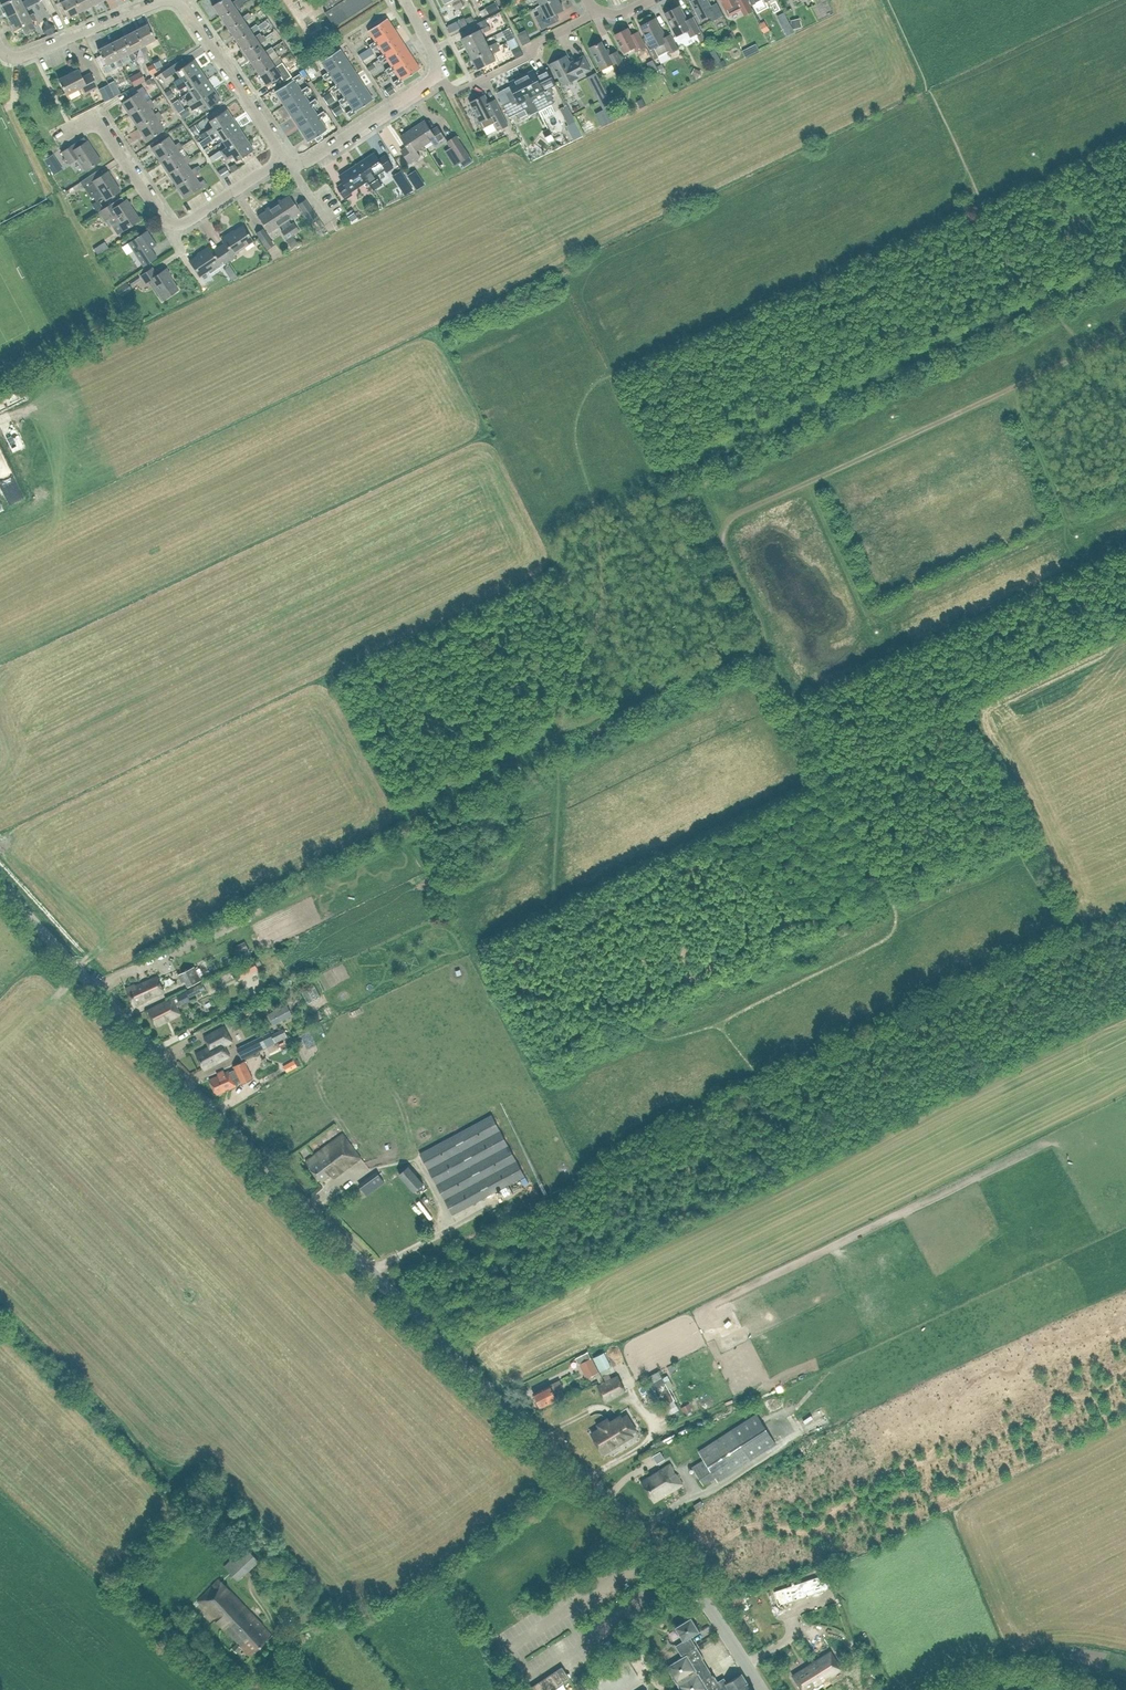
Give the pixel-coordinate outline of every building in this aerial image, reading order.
[(32,4),(38,1),(38,0),(23,0),(21,1),(21,0),(7,0),(1,3),(7,16),(24,7),(25,8),(32,4)] [(49,13),(55,10),(50,0),(42,0),(49,13)] [(59,1),(68,17),(80,10),(75,0),(61,0),(59,1)] [(92,4),(90,0),(75,0),(80,10),(92,4)] [(220,16),(235,6),(236,9),(243,5),(241,2),(245,0),(234,0),(231,2),(230,0),(217,0),(217,1),(212,4),(220,16)] [(372,0),(321,0),(328,9),(324,12),(333,26),(372,1),(372,0)] [(460,7),(457,0),(443,0),(446,5),(452,2),(456,10),(460,7)] [(559,0),(551,0),(541,5),(545,11),(536,16),(542,29),(556,23),(552,16),(564,10),(559,0)] [(713,21),(724,15),(718,2),(711,6),(708,0),(691,0),(701,20),(710,15),(713,21)] [(726,9),(729,15),(742,9),(745,15),(753,11),(747,0),(722,0),(726,9)] [(701,32),(693,17),(688,20),(681,5),(666,13),(678,36),(688,30),(692,37),(701,32)] [(220,16),(227,27),(242,18),(244,21),(251,16),(248,12),(241,16),(236,9),(235,6),(220,16)] [(33,12),(28,15),(25,8),(24,7),(7,16),(14,29),(20,26),(25,34),(35,28),(31,20),(36,18),(33,12)] [(479,11),(482,17),(488,14),(485,8),(479,11)] [(227,27),(235,39),(250,29),(252,32),(259,27),(256,23),(249,28),(244,21),(242,18),(227,27)] [(369,44),(371,46),(394,31),(386,18),(369,29),(376,40),(369,44)] [(669,53),(674,50),(677,55),(674,57),(676,60),(683,57),(678,48),(671,34),(665,37),(656,18),(641,26),(651,45),(648,47),(654,59),(669,53)] [(801,27),(799,18),(791,20),(793,29),(801,27)] [(462,38),(467,48),(485,39),(482,33),(490,29),(488,25),(485,19),(477,23),(480,29),(462,38)] [(759,23),(764,33),(769,30),(764,21),(759,23)] [(147,23),(134,29),(143,45),(140,46),(143,54),(148,52),(144,44),(155,39),(147,23)] [(646,46),(638,31),(632,34),(629,27),(616,35),(625,52),(635,47),(637,51),(646,46)] [(136,58),(134,54),(136,52),(134,49),(140,46),(143,45),(134,29),(122,35),(130,51),(127,53),(131,60),(136,58)] [(235,39),(242,50),(257,40),(259,43),(266,39),(263,35),(261,32),(255,36),(252,32),(250,29),(235,39)] [(402,43),(394,31),(371,46),(372,48),(378,44),(384,52),(377,57),(379,59),(402,43)] [(115,59),(119,66),(123,64),(120,57),(127,53),(130,51),(122,35),(110,42),(118,58),(115,59)] [(467,48),(472,59),(498,46),(496,42),(488,45),(485,39),(467,48)] [(242,50),(250,62),(265,52),(267,55),(274,50),(271,46),(264,50),(259,43),(257,40),(242,50)] [(603,68),(612,64),(617,74),(618,73),(620,78),(629,75),(624,63),(617,51),(612,54),(609,48),(606,49),(602,41),(590,48),(598,62),(599,61),(603,68)] [(108,63),(115,59),(118,58),(110,42),(98,48),(106,64),(103,65),(107,72),(111,70),(108,63)] [(410,56),(402,43),(379,59),(380,60),(386,56),(392,65),(385,69),(387,71),(410,56)] [(523,55),(518,45),(511,49),(516,58),(523,55)] [(498,46),(472,59),(478,69),(496,60),(492,54),(500,50),(498,46)] [(751,53),(749,48),(742,50),(745,56),(751,53)] [(322,75),(324,77),(347,62),(339,49),(322,60),(329,71),(322,75)] [(282,62),(279,57),(274,50),(267,55),(265,52),(250,62),(258,73),(273,63),(275,66),(282,62)] [(42,55),(48,67),(53,64),(48,52),(42,55)] [(590,69),(584,56),(570,63),(566,55),(552,63),(563,84),(577,77),(577,76),(590,69)] [(387,71),(388,73),(394,69),(400,77),(394,81),(396,85),(402,81),(401,80),(419,69),(410,56),(387,71)] [(158,59),(152,62),(156,69),(161,66),(158,59)] [(175,70),(179,76),(172,81),(175,85),(200,69),(193,59),(178,68),(174,62),(161,71),(164,77),(175,70)] [(647,63),(652,73),(658,70),(652,60),(647,63)] [(717,63),(720,69),(726,65),(723,60),(717,63)] [(291,76),(286,69),(284,66),(282,62),(275,66),(273,63),(258,73),(265,85),(279,76),(283,81),(291,76)] [(355,74),(347,62),(324,77),(325,79),(331,74),(337,83),(330,87),(332,89),(355,74)] [(143,78),(156,71),(152,63),(139,70),(140,72),(143,78)] [(317,68),(314,63),(307,67),(311,72),(317,68)] [(102,64),(96,67),(101,78),(107,76),(102,64)] [(367,67),(371,73),(376,70),(372,64),(367,67)] [(97,86),(89,71),(81,76),(78,69),(58,78),(65,93),(81,85),(85,92),(97,86)] [(179,89),(178,89),(185,84),(189,90),(206,79),(200,69),(175,85),(178,90),(179,89)] [(691,74),(697,77),(700,72),(693,69),(691,74)] [(533,70),(521,76),(538,109),(538,110),(553,102),(550,95),(553,94),(550,88),(547,81),(540,84),(535,73),(533,70)] [(143,78),(140,72),(129,77),(133,85),(144,79),(143,78)] [(275,91),(284,103),(299,93),(307,88),(306,86),(300,90),(294,82),(301,77),(298,73),(292,78),(293,79),(275,91)] [(364,86),(355,74),(332,89),(333,91),(339,87),(345,95),(338,100),(340,102),(364,86)] [(506,103),(503,105),(508,116),(512,114),(516,112),(524,108),(536,110),(538,109),(521,76),(509,82),(512,90),(516,98),(510,101),(506,103)] [(186,100),(189,105),(213,89),(206,79),(189,90),(193,96),(186,100)] [(106,100),(114,96),(108,84),(99,88),(106,100)] [(390,85),(384,89),(388,95),(395,91),(390,85)] [(121,102),(129,114),(151,100),(149,98),(145,100),(141,94),(145,92),(141,86),(136,89),(137,91),(121,102)] [(341,103),(347,99),(353,108),(347,112),(349,116),(356,111),(355,110),(372,99),(364,86),(340,102),(341,103)] [(284,103),(292,116),(309,104),(315,100),(314,99),(308,102),(303,94),(309,90),(307,88),(299,93),(284,103)] [(189,105),(192,109),(198,105),(202,111),(220,99),(213,89),(189,105)] [(329,92),(322,96),(328,104),(334,100),(329,92)] [(470,101),(476,114),(474,115),(481,128),(494,122),(498,130),(508,125),(495,99),(489,102),(485,94),(470,101)] [(129,114),(137,127),(159,112),(158,110),(154,113),(150,107),(153,104),(151,100),(129,114)] [(292,116),(300,128),(325,111),(324,110),(316,115),(311,106),(317,102),(315,100),(309,104),(292,116)] [(578,132),(585,129),(570,102),(564,105),(578,132)] [(331,110),(335,116),(343,111),(339,105),(331,110)] [(206,130),(199,135),(201,139),(209,134),(232,118),(226,108),(209,120),(213,126),(206,130)] [(179,113),(182,118),(188,114),(184,109),(179,113)] [(319,119),(323,116),(326,121),(330,118),(325,111),(300,128),(308,141),(326,129),(319,119)] [(162,116),(159,112),(137,127),(146,139),(163,128),(158,119),(162,116)] [(232,118),(209,134),(213,140),(219,135),(222,140),(239,128),(232,118)] [(425,120),(413,128),(424,145),(432,140),(436,146),(446,139),(437,126),(431,130),(425,120)] [(188,128),(193,135),(198,132),(193,125),(192,125),(188,128)] [(213,154),(208,157),(211,162),(222,154),(246,138),(239,128),(222,140),(226,146),(219,150),(213,154)] [(402,149),(410,162),(421,156),(417,149),(424,145),(413,128),(401,135),(408,145),(402,149)] [(151,147),(159,160),(181,145),(179,141),(174,144),(169,135),(151,147)] [(469,155),(456,135),(450,139),(446,142),(450,147),(444,151),(454,167),(457,165),(460,163),(463,167),(466,165),(473,161),(469,155)] [(246,138),(222,154),(225,158),(231,154),(235,160),(253,149),(246,138)] [(100,159),(93,150),(92,150),(85,139),(85,140),(86,142),(73,150),(70,144),(60,151),(68,162),(76,157),(85,169),(100,159)] [(159,160),(167,172),(189,158),(186,154),(182,156),(178,150),(183,147),(181,145),(159,160)] [(367,159),(358,165),(370,184),(374,190),(382,184),(376,174),(385,168),(387,171),(394,167),(386,155),(379,159),(375,152),(366,158),(367,159)] [(417,164),(427,160),(424,155),(415,160),(417,164)] [(167,172),(175,184),(197,170),(195,166),(190,169),(186,163),(190,160),(189,158),(167,172)] [(350,191),(363,183),(366,186),(370,184),(358,165),(349,171),(349,170),(340,175),(344,182),(338,186),(345,198),(352,194),(350,191)] [(217,171),(222,178),(229,174),(224,166),(217,171)] [(84,177),(78,181),(83,188),(90,198),(92,197),(99,191),(104,199),(119,189),(107,170),(101,175),(97,169),(84,177)] [(200,186),(201,188),(207,185),(203,178),(199,181),(195,175),(199,172),(197,170),(175,184),(184,197),(200,186)] [(410,192),(413,190),(401,170),(400,170),(392,176),(405,195),(410,192)] [(327,192),(335,189),(332,180),(324,183),(327,192)] [(276,201),(272,203),(292,234),(298,230),(293,222),(291,223),(288,219),(299,211),(288,195),(277,202),(276,201)] [(112,201),(99,210),(105,219),(113,214),(123,229),(139,218),(125,198),(126,200),(124,201),(121,197),(112,202),(112,201)] [(304,198),(296,203),(308,221),(316,216),(304,198)] [(286,238),(292,234),(272,203),(268,206),(269,208),(258,215),(268,231),(280,224),(283,229),(281,230),(286,238)] [(225,242),(218,247),(228,261),(235,256),(233,253),(253,240),(242,225),(230,232),(230,231),(222,237),(225,242)] [(266,249),(273,244),(263,227),(255,232),(266,249)] [(156,243),(147,229),(127,243),(142,265),(156,256),(150,247),(156,243)] [(221,265),(228,261),(218,247),(212,251),(209,245),(200,251),(201,252),(189,260),(199,275),(220,262),(221,265)] [(223,269),(231,280),(236,276),(229,265),(223,269)] [(178,288),(169,276),(170,275),(166,268),(156,274),(152,267),(140,275),(145,282),(149,280),(162,299),(178,288)] [(137,274),(128,281),(131,286),(140,279),(137,274)] [(24,389),(27,397),(37,394),(34,386),(24,389)] [(0,397),(0,410),(10,406),(5,395),(0,397)] [(8,940),(13,934),(0,920),(0,932),(8,940)] [(202,980),(200,976),(203,974),(200,967),(196,969),(195,966),(178,974),(182,982),(185,981),(188,986),(202,980)] [(143,1001),(164,991),(157,976),(136,985),(135,984),(126,988),(134,1006),(143,1002),(143,1001)] [(157,1026),(181,1014),(178,1006),(182,1004),(182,1005),(191,1000),(190,997),(204,989),(201,983),(173,997),(149,1009),(157,1026)] [(291,1015),(291,1014),(293,1013),(287,1003),(285,1004),(285,1005),(274,1011),(279,1021),(291,1015)] [(255,1039),(237,1048),(242,1058),(276,1042),(306,1026),(303,1021),(273,1036),(270,1031),(269,1032),(255,1039)] [(205,1069),(230,1055),(225,1045),(233,1041),(225,1025),(205,1036),(210,1046),(196,1053),(205,1069)] [(210,1079),(217,1094),(237,1085),(236,1084),(241,1082),(242,1083),(253,1078),(245,1060),(234,1065),(235,1068),(230,1071),(229,1069),(225,1071),(224,1069),(216,1073),(218,1075),(210,1079)] [(294,1060),(283,1065),(286,1072),(297,1066),(294,1060)] [(453,1214),(525,1175),(493,1114),(420,1154),(453,1214)] [(362,1128),(356,1133),(362,1140),(368,1135),(362,1128)] [(344,1132),(306,1161),(321,1181),(331,1174),(334,1178),(362,1157),(344,1132)] [(405,1199),(414,1192),(425,1183),(409,1165),(390,1181),(405,1199)] [(370,1177),(369,1176),(358,1183),(366,1194),(384,1181),(378,1172),(370,1177)] [(470,1229),(483,1223),(480,1217),(467,1223),(470,1229)] [(456,1236),(464,1231),(459,1224),(451,1228),(456,1236)] [(593,1358),(602,1375),(611,1371),(609,1367),(611,1366),(604,1352),(593,1358)] [(682,1355),(674,1359),(677,1367),(685,1363),(682,1355)] [(598,1371),(592,1357),(578,1363),(585,1377),(598,1371)] [(681,1369),(685,1379),(691,1377),(687,1367),(681,1369)] [(658,1371),(646,1377),(662,1406),(674,1400),(658,1371)] [(626,1392),(617,1374),(597,1384),(605,1402),(626,1392)] [(541,1407),(558,1399),(555,1392),(563,1387),(560,1380),(551,1384),(533,1392),(541,1407)] [(695,1396),(687,1399),(690,1408),(698,1405),(695,1396)] [(589,1432),(603,1455),(634,1436),(633,1433),(638,1430),(628,1413),(622,1417),(620,1413),(609,1419),(608,1416),(595,1423),(597,1427),(589,1432)] [(692,1466),(704,1484),(715,1477),(718,1481),(777,1443),(758,1414),(699,1451),(704,1459),(692,1466)] [(654,1501),(683,1483),(671,1463),(641,1481),(654,1501)] [(224,1565),(238,1580),(260,1560),(246,1545),(224,1565)] [(814,1574),(783,1584),(788,1600),(784,1601),(788,1612),(810,1605),(804,1588),(818,1584),(814,1574)] [(273,1634),(220,1577),(197,1598),(238,1642),(232,1647),(237,1652),(243,1646),(251,1655),(273,1634)] [(838,1582),(829,1583),(831,1596),(839,1595),(838,1582)] [(684,1640),(675,1645),(676,1647),(681,1654),(682,1654),(696,1645),(691,1637),(691,1636),(700,1630),(691,1616),(675,1626),(684,1640)] [(726,1682),(724,1678),(718,1681),(713,1673),(712,1673),(703,1658),(704,1657),(696,1645),(682,1654),(683,1656),(666,1666),(672,1676),(681,1689),(731,1689),(726,1682)] [(803,1689),(806,1689),(841,1667),(831,1651),(808,1665),(810,1668),(795,1677),(803,1689)] [(743,1672),(726,1682),(731,1689),(753,1689),(743,1672)]
